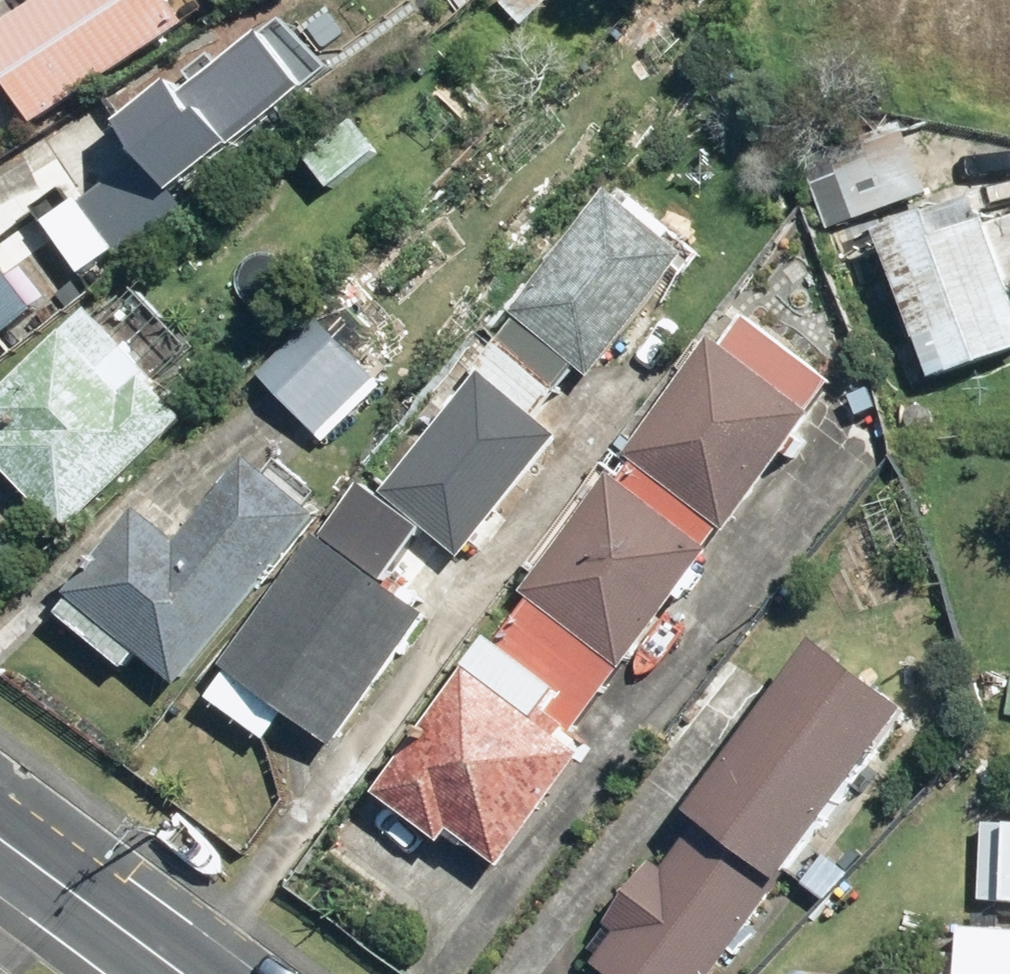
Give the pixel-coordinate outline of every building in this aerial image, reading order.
[(0,40),(0,56),(47,125),(213,10),(206,0),(62,0),(0,40)] [(133,103),(142,114),(127,126),(185,198),(342,73),(294,18),(197,96),(184,80),(175,87),(167,76),(133,103)] [(388,149),(366,124),(318,166),(339,191),(388,149)] [(932,205),(911,125),(839,144),(861,225),(932,205)] [(9,165),(0,150),(0,171),(9,165)] [(714,256),(640,189),(526,315),(601,382),(714,256)] [(22,207),(0,223),(0,287),(52,248),(22,207)] [(895,234),(930,344),(955,338),(964,368),(1009,355),(1009,223),(997,226),(992,208),(895,234)] [(77,329),(0,408),(0,423),(14,436),(0,450),(0,463),(12,475),(0,486),(0,510),(16,525),(39,501),(77,538),(193,418),(174,399),(190,382),(172,364),(199,336),(149,288),(122,316),(111,305),(82,335),(77,329)] [(381,381),(324,322),(268,377),(326,436),(381,381)] [(737,346),(725,337),(638,460),(736,529),(838,384),(753,324),(737,346)] [(0,342),(0,360),(9,353),(0,342)] [(566,441),(489,380),(379,517),(421,551),(434,534),(469,562),(566,441)] [(67,614),(136,668),(145,657),(189,691),(327,512),(316,504),(325,493),(281,459),(272,470),(259,460),(194,544),(148,509),(67,614)] [(721,543),(626,469),(534,596),(632,667),(721,543)] [(439,622),(330,538),(232,662),(243,670),(220,699),(275,743),(297,715),(339,748),(439,622)] [(623,676),(529,604),(386,801),(449,848),(460,832),(516,872),(599,758),(576,741),(623,676)] [(832,649),(599,959),(619,973),(734,973),(925,719),(832,649)] [(986,825),(982,904),(1009,906),(1009,826),(986,825)] [(971,927),(969,954),(947,953),(945,973),(1009,973),(1009,929),(971,927)]
